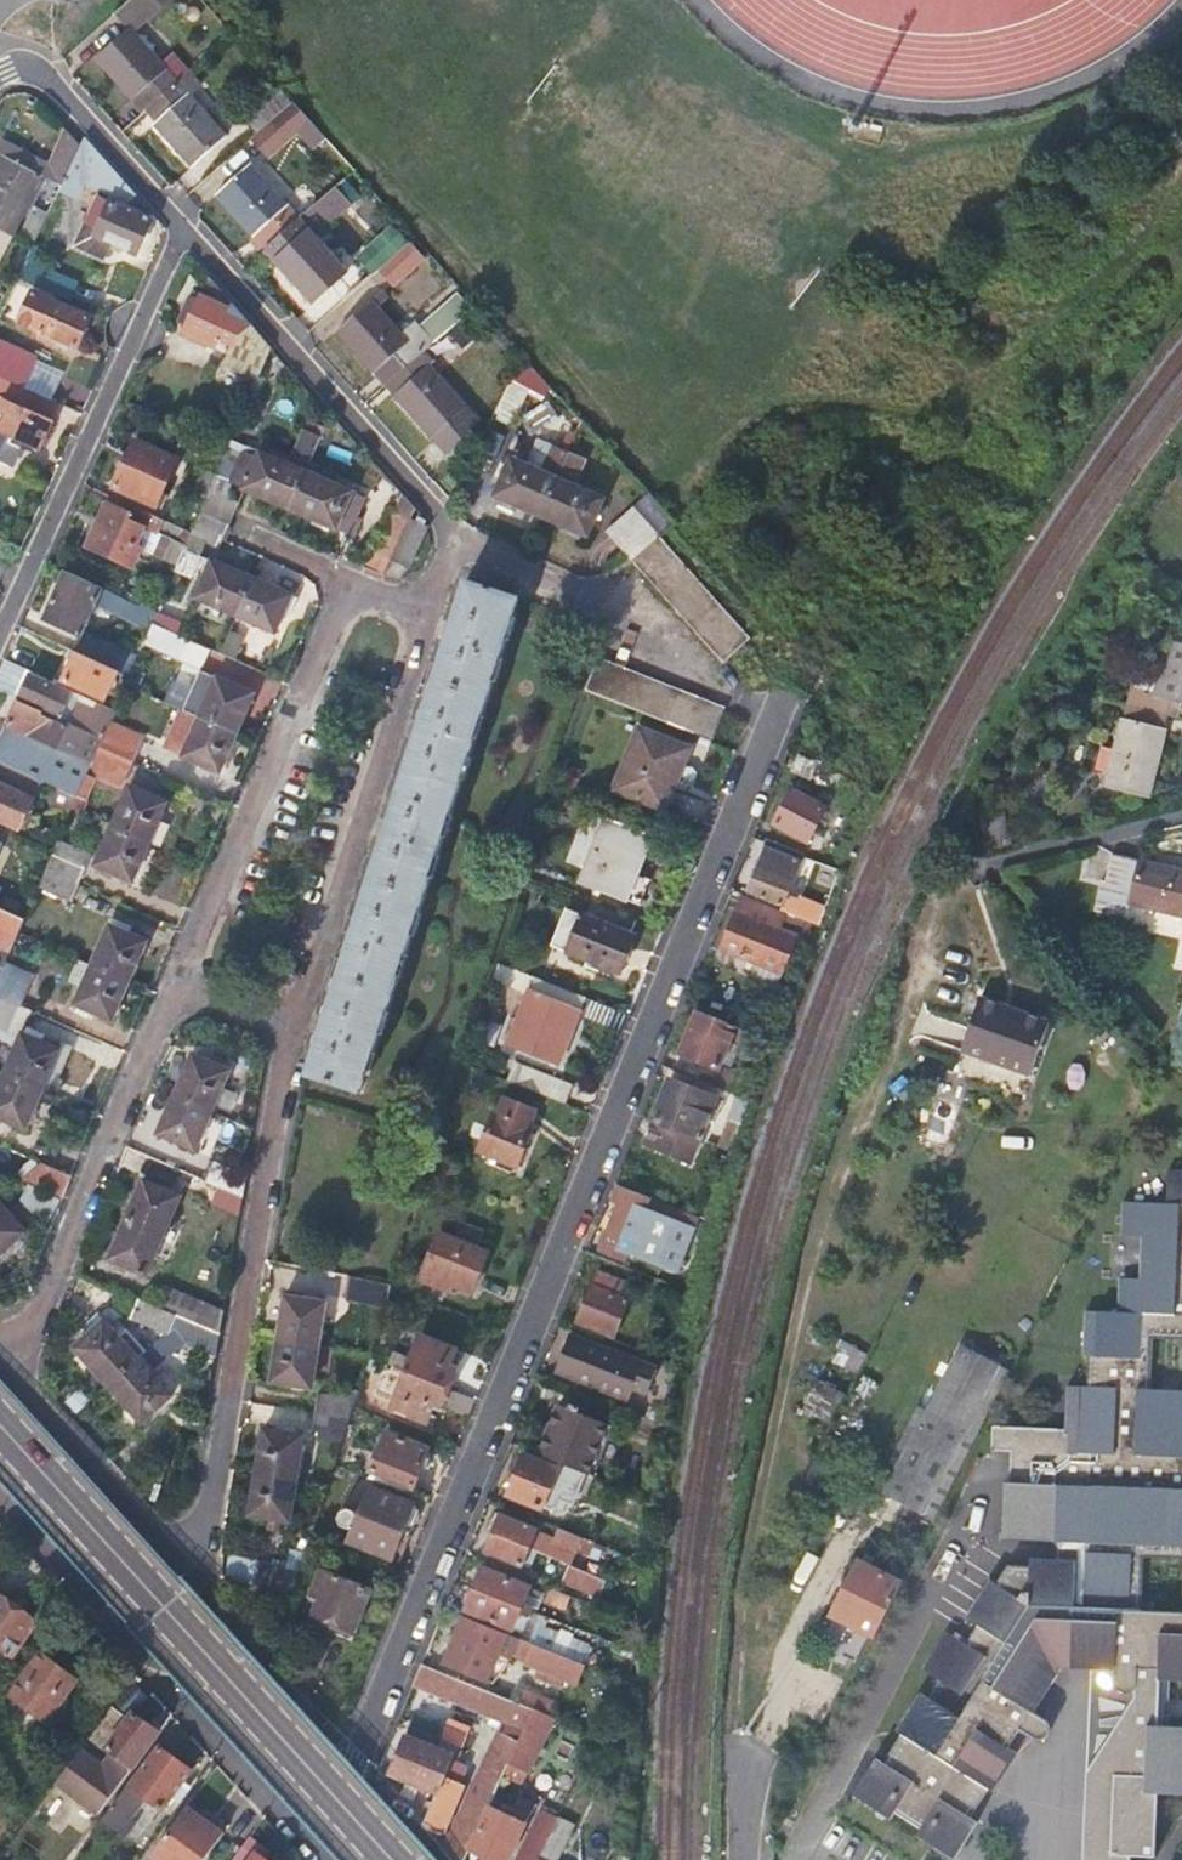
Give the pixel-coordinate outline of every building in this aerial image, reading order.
[(116,11),(134,32),(170,0),(128,0),(116,11)] [(147,108),(189,71),(177,58),(166,69),(127,28),(95,57),(132,98),(135,95),(147,108)] [(299,54),(294,48),(285,56),(290,62),(299,54)] [(200,83),(189,71),(147,108),(159,120),(156,124),(193,166),(225,136),(187,94),(200,83)] [(268,123),(285,108),(269,89),(240,115),(257,133),(268,123)] [(309,117),(295,102),(285,108),(268,123),(283,140),(309,117)] [(267,155),(283,140),(268,123),(257,133),(251,138),(267,155)] [(78,144),(62,126),(46,159),(48,160),(47,163),(65,172),(66,170),(78,144)] [(139,211),(147,205),(84,132),(78,144),(66,170),(84,178),(129,198),(139,211)] [(0,160),(0,228),(11,234),(47,163),(48,160),(46,159),(2,137),(0,141),(0,154),(2,155),(0,160)] [(265,247),(299,217),(250,164),(218,194),(265,247)] [(76,195),(84,178),(66,170),(65,172),(58,187),(76,195)] [(345,196),(335,184),(299,217),(265,247),(313,300),(331,284),(346,271),(344,268),(310,229),(345,196)] [(97,194),(76,242),(102,253),(108,239),(135,252),(149,218),(97,194)] [(21,239),(31,245),(49,207),(38,202),(21,239)] [(0,228),(0,255),(11,234),(0,228)] [(381,234),(344,268),(346,271),(331,284),(342,296),(394,248),(381,234)] [(422,255),(408,240),(380,265),(394,281),(422,255)] [(17,275),(65,298),(73,280),(25,258),(17,275)] [(257,378),(272,345),(210,276),(200,298),(191,295),(178,322),(188,326),(186,331),(216,344),(219,337),(229,342),(220,366),(257,378)] [(88,315),(34,290),(19,320),(37,329),(36,335),(64,347),(66,344),(74,347),(88,315)] [(467,307),(453,292),(417,325),(414,321),(400,334),(375,307),(385,298),(378,291),(338,328),(374,367),(380,362),(393,375),(463,311),(467,307)] [(479,328),(463,311),(393,375),(387,381),(385,383),(448,450),(470,429),(474,416),(427,364),(434,357),(440,364),(479,328)] [(19,386),(32,358),(0,343),(0,378),(1,378),(19,386)] [(387,381),(393,375),(380,362),(374,367),(387,381)] [(530,386),(509,376),(494,409),(515,419),(530,386)] [(15,460),(22,443),(37,449),(50,421),(25,410),(21,414),(0,404),(0,453),(15,460)] [(322,436),(327,426),(311,418),(306,429),(322,436)] [(244,487),(246,488),(291,506),(307,469),(322,436),(306,429),(305,428),(290,462),(260,449),(251,471),(244,487)] [(199,509),(231,523),(236,510),(240,501),(233,498),(231,488),(234,479),(233,478),(239,466),(251,471),(260,449),(232,437),(228,445),(216,474),(210,487),(206,497),(199,509)] [(134,438),(113,486),(156,505),(176,458),(134,438)] [(541,512),(567,448),(554,443),(544,468),(511,455),(495,492),(541,512)] [(583,455),(567,448),(541,512),(586,531),(602,493),(572,480),(583,455)] [(193,492),(206,497),(210,487),(216,474),(204,469),(193,492)] [(307,469),(291,506),(334,526),(337,519),(351,488),(307,469)] [(366,495),(351,488),(337,519),(351,535),(366,495)] [(765,507),(772,493),(763,489),(755,502),(765,507)] [(661,533),(669,523),(646,497),(636,505),(661,533)] [(160,532),(165,519),(135,506),(134,512),(107,501),(85,549),(130,568),(140,546),(135,543),(143,525),(160,532)] [(634,556),(661,533),(636,505),(610,527),(634,556)] [(224,538),(231,523),(199,509),(191,531),(220,545),(224,538)] [(366,567),(384,574),(390,559),(409,518),(389,510),(366,567)] [(409,568),(428,526),(409,518),(390,559),(409,568)] [(181,553),(191,531),(179,525),(170,548),(181,553)] [(752,637),(661,533),(634,556),(726,659),(752,637)] [(236,615),(251,577),(212,559),(196,597),(236,615)] [(157,610),(151,608),(65,570),(44,619),(78,634),(71,649),(72,649),(76,651),(117,669),(130,675),(137,656),(83,632),(96,603),(135,619),(150,625),(151,622),(157,610)] [(290,595),(251,577),(236,615),(274,631),(290,595)] [(383,1015),(520,597),(465,579),(333,990),(307,1071),(360,1088),(383,1015)] [(180,634),(151,622),(150,625),(143,641),(172,654),(173,650),(180,634)] [(245,631),(230,624),(219,651),(233,657),(245,631)] [(209,647),(180,634),(173,650),(202,663),(209,647)] [(1128,701),(1172,713),(1176,698),(1181,700),(1181,643),(1172,640),(1161,679),(1136,673),(1128,701)] [(113,679),(117,669),(76,651),(63,680),(103,698),(105,693),(119,699),(123,689),(121,682),(113,679)] [(586,689),(713,739),(725,707),(596,657),(586,689)] [(182,709),(199,716),(235,731),(253,692),(200,668),(182,709)] [(31,672),(19,701),(101,738),(106,727),(107,725),(76,711),(71,716),(61,712),(71,690),(31,672)] [(7,720),(5,724),(91,762),(98,745),(101,738),(19,701),(16,699),(7,720)] [(831,735),(809,699),(782,762),(812,780),(831,735)] [(1172,713),(1128,701),(1106,783),(1149,795),(1172,713)] [(235,731),(199,716),(182,755),(217,771),(235,731)] [(0,735),(0,760),(40,778),(54,784),(77,794),(91,762),(5,724),(0,735)] [(98,745),(133,760),(140,742),(106,727),(101,738),(98,745)] [(639,728),(617,786),(665,806),(688,747),(639,728)] [(98,745),(91,762),(126,777),(126,778),(133,760),(98,745)] [(0,760),(0,819),(19,828),(40,778),(0,760)] [(77,794),(72,806),(84,811),(96,782),(120,792),(126,777),(91,762),(77,794)] [(981,780),(974,795),(986,801),(992,785),(981,780)] [(77,794),(54,784),(46,802),(69,812),(72,806),(77,794)] [(129,784),(112,824),(149,840),(167,800),(129,784)] [(792,788),(773,821),(808,841),(826,809),(792,788)] [(1005,807),(980,813),(991,849),(1016,842),(1005,807)] [(625,894),(634,870),(648,834),(606,816),(584,878),(625,894)] [(149,840),(112,824),(95,863),(132,879),(149,840)] [(58,837),(52,851),(45,867),(78,882),(86,866),(65,856),(70,843),(58,837)] [(92,851),(70,843),(65,856),(86,866),(92,851)] [(787,851),(767,843),(763,855),(783,863),(787,851)] [(800,863),(803,857),(787,851),(783,863),(763,855),(748,895),(783,909),(787,898),(794,879),(799,880),(805,866),(800,863)] [(1100,877),(1092,905),(1128,914),(1131,902),(1174,913),(1171,923),(1181,926),(1181,869),(1115,852),(1108,878),(1100,877)] [(45,867),(38,884),(70,899),(78,882),(45,867)] [(650,877),(634,870),(625,894),(642,901),(650,877)] [(748,895),(745,893),(724,944),(758,958),(784,969),(799,933),(780,925),(786,911),(783,909),(748,895)] [(812,921),(818,906),(799,897),(798,902),(787,898),(783,909),(786,911),(812,921)] [(629,931),(635,917),(593,900),(590,911),(584,912),(570,947),(620,968),(634,933),(629,931)] [(555,941),(570,947),(584,912),(566,904),(555,941)] [(1,946),(9,950),(23,919),(0,908),(0,944),(1,946)] [(807,936),(812,921),(786,911),(780,925),(799,933),(807,936)] [(109,923),(92,962),(128,978),(145,937),(109,923)] [(1,946),(0,947),(0,965),(2,966),(4,962),(9,950),(1,946)] [(779,981),(784,969),(758,958),(753,970),(779,981)] [(623,1026),(630,1011),(498,960),(493,975),(531,990),(512,1039),(560,1058),(580,1009),(623,1026)] [(2,966),(0,971),(0,996),(20,1005),(33,973),(4,962),(2,966)] [(128,978),(92,962),(74,1000),(112,1018),(128,978)] [(962,1043),(1032,1069),(1051,1016),(982,991),(962,1043)] [(19,1038),(5,1073),(41,1089),(53,1094),(59,1080),(47,1074),(57,1048),(35,1039),(37,1033),(13,1022),(20,1005),(0,996),(0,1029),(19,1038)] [(772,1038),(686,1002),(683,1011),(695,1016),(681,1051),(718,1066),(729,1038),(767,1052),(772,1038)] [(61,1042),(57,1048),(47,1074),(59,1080),(74,1047),(61,1042)] [(176,1093),(211,1108),(227,1068),(191,1053),(176,1093)] [(505,1077),(565,1101),(572,1079),(514,1057),(505,1077)] [(5,1073),(0,1084),(0,1118),(24,1128),(41,1089),(5,1073)] [(670,1076),(654,1117),(667,1123),(701,1136),(708,1122),(717,1126),(725,1108),(715,1103),(717,1096),(670,1076)] [(195,1146),(211,1108),(176,1093),(161,1131),(195,1146)] [(936,1100),(924,1137),(945,1144),(957,1107),(936,1100)] [(495,1109),(480,1148),(517,1163),(533,1125),(495,1109)] [(132,1137),(150,1142),(157,1121),(139,1115),(132,1137)] [(654,1117),(644,1141),(657,1147),(690,1161),(701,1136),(667,1123),(654,1117)] [(242,1192),(245,1172),(213,1159),(205,1177),(242,1192)] [(20,1178),(63,1196),(72,1175),(39,1161),(20,1178)] [(1175,1170),(1174,1200),(1129,1199),(1128,1232),(1144,1234),(1143,1277),(1125,1276),(1124,1309),(1092,1308),(1089,1351),(1094,1352),(1092,1379),(1078,1379),(1076,1422),(1070,1421),(1019,1418),(1017,1443),(1026,1443),(1024,1475),(1015,1475),(1010,1474),(1007,1529),(1059,1533),(1058,1558),(1034,1557),(1034,1563),(1013,1562),(1001,1580),(996,1577),(974,1615),(984,1622),(973,1640),(953,1630),(930,1667),(941,1675),(932,1689),(928,1689),(906,1726),(908,1729),(899,1744),(910,1751),(902,1765),(890,1758),(883,1753),(862,1785),(885,1799),(882,1806),(896,1815),(901,1807),(929,1824),(924,1832),(937,1840),(943,1836),(965,1848),(983,1815),(979,1813),(996,1785),(1002,1788),(1023,1753),(1014,1747),(1026,1727),(1040,1735),(1052,1735),(1056,1730),(1056,1721),(1051,1716),(1074,1679),(1093,1649),(1120,1665),(1119,1681),(1123,1686),(1131,1690),(1138,1688),(1142,1681),(1139,1723),(1156,1725),(1153,1778),(1156,1778),(1155,1788),(1152,1788),(1150,1819),(1139,1819),(1139,1817),(1096,1814),(1093,1859),(1134,1859),(1135,1850),(1159,1851),(1163,1789),(1181,1790),(1181,1721),(1175,1721),(1165,1720),(1168,1674),(1178,1675),(1181,1675),(1181,1605),(1148,1604),(1150,1554),(1181,1556),(1181,1385),(1156,1384),(1159,1337),(1181,1338),(1181,1171),(1175,1170)] [(140,1177),(108,1258),(145,1272),(177,1192),(140,1177)] [(625,1188),(600,1246),(624,1256),(625,1251),(690,1277),(696,1258),(685,1254),(700,1217),(625,1188)] [(0,1201),(0,1253),(25,1230),(22,1227),(34,1217),(18,1201),(8,1210),(0,1201)] [(444,1221),(418,1287),(444,1297),(450,1282),(471,1290),(487,1250),(477,1246),(483,1229),(460,1221),(458,1226),(444,1221)] [(597,1267),(578,1317),(613,1331),(634,1282),(597,1267)] [(345,1297),(387,1305),(391,1283),(349,1274),(345,1297)] [(278,1337),(317,1342),(324,1300),(285,1295),(278,1337)] [(130,1318),(168,1333),(176,1313),(139,1297),(130,1318)] [(215,1354),(219,1330),(176,1313),(168,1333),(215,1354)] [(107,1320),(76,1346),(143,1422),(172,1395),(107,1320)] [(571,1331),(556,1368),(629,1398),(633,1385),(649,1390),(658,1366),(571,1331)] [(386,1361),(446,1386),(454,1367),(449,1365),(454,1347),(419,1333),(409,1356),(390,1349),(386,1361)] [(311,1385),(317,1342),(278,1337),(272,1378),(311,1385)] [(937,1515),(1010,1369),(963,1346),(889,1491),(937,1515)] [(467,1416),(474,1397),(446,1386),(386,1361),(381,1375),(399,1382),(391,1406),(426,1421),(433,1403),(467,1416)] [(895,1387),(860,1369),(849,1391),(843,1402),(877,1420),(895,1387)] [(804,1409),(831,1424),(843,1402),(849,1391),(820,1377),(804,1409)] [(1076,1422),(1078,1379),(1072,1378),(1070,1421),(1076,1422)] [(315,1409),(351,1416),(354,1405),(360,1387),(335,1384),(333,1392),(317,1390),(315,1409)] [(577,1467),(588,1471),(602,1437),(606,1426),(607,1424),(574,1411),(576,1407),(567,1403),(565,1407),(564,1411),(566,1412),(554,1444),(542,1439),(537,1451),(549,1456),(558,1459),(577,1467)] [(319,1436),(343,1439),(351,1416),(315,1409),(312,1427),(320,1429),(319,1436)] [(1017,1443),(1019,1418),(1000,1417),(999,1441),(1017,1443)] [(612,1428),(606,1426),(602,1437),(608,1440),(612,1428)] [(258,1470),(296,1476),(303,1434),(264,1428),(258,1470)] [(426,1447),(386,1430),(371,1467),(412,1484),(426,1447)] [(1026,1443),(1017,1443),(1015,1475),(1024,1475),(1026,1443)] [(558,1510),(577,1467),(558,1459),(557,1466),(524,1453),(507,1492),(541,1506),(542,1504),(558,1510)] [(289,1520),(296,1476),(258,1470),(251,1513),(289,1520)] [(371,1485),(350,1540),(393,1556),(406,1523),(413,1523),(418,1512),(419,1505),(371,1485)] [(590,1554),(597,1538),(561,1524),(556,1536),(538,1529),(538,1526),(501,1512),(493,1531),(538,1549),(572,1562),(574,1564),(578,1549),(590,1554)] [(530,1565),(538,1549),(493,1531),(485,1550),(521,1565),(523,1562),(530,1565)] [(873,1632),(876,1634),(904,1581),(860,1558),(833,1612),(837,1615),(824,1642),(857,1660),(873,1632)] [(255,1584),(293,1592),(298,1569),(259,1562),(255,1584)] [(599,1593),(605,1576),(574,1564),(572,1562),(566,1579),(599,1593)] [(476,1586),(531,1608),(533,1602),(525,1599),(530,1585),(483,1566),(476,1586)] [(320,1568),(309,1593),(318,1597),(309,1622),(353,1640),(371,1588),(320,1568)] [(545,1595),(549,1585),(535,1579),(531,1591),(542,1596),(545,1595)] [(529,1613),(531,1608),(476,1586),(467,1607),(515,1626),(521,1610),(529,1613)] [(565,1604),(570,1593),(552,1586),(547,1597),(565,1604)] [(36,1620),(0,1594),(0,1643),(13,1653),(36,1620)] [(519,1659),(527,1638),(464,1613),(446,1659),(489,1677),(499,1651),(519,1659)] [(535,1642),(581,1660),(586,1647),(540,1628),(535,1642)] [(535,1642),(531,1640),(523,1660),(535,1665),(533,1672),(573,1688),(584,1661),(581,1660),(535,1642)] [(1093,1649),(1074,1679),(1104,1680),(1096,1814),(1139,1817),(1139,1819),(1150,1819),(1152,1788),(1155,1788),(1156,1778),(1153,1778),(1156,1725),(1139,1723),(1142,1681),(1138,1688),(1131,1690),(1123,1686),(1119,1681),(1120,1665),(1093,1649)] [(40,1652),(11,1692),(45,1717),(74,1678),(40,1652)] [(451,1859),(465,1859),(471,1847),(537,1708),(516,1699),(421,1661),(413,1681),(511,1720),(506,1731),(500,1729),(470,1794),(442,1850),(451,1859)] [(1175,1721),(1178,1675),(1168,1674),(1165,1720),(1175,1721)] [(537,1708),(542,1710),(548,1694),(522,1683),(516,1699),(537,1708)] [(129,1715),(112,1703),(90,1734),(114,1752),(104,1764),(80,1747),(77,1752),(55,1782),(98,1812),(159,1729),(133,1710),(129,1715)] [(598,1733),(542,1710),(537,1708),(471,1847),(487,1854),(497,1859),(499,1859),(510,1859),(527,1823),(526,1821),(535,1801),(516,1792),(527,1769),(531,1769),(554,1721),(596,1740),(598,1733)] [(404,1733),(390,1770),(436,1789),(423,1822),(445,1831),(465,1782),(445,1775),(453,1752),(404,1733)] [(605,1748),(610,1738),(598,1733),(596,1740),(594,1744),(605,1748)] [(189,1767),(159,1744),(131,1782),(127,1781),(102,1819),(124,1835),(132,1823),(127,1820),(145,1795),(160,1806),(189,1767)] [(910,1751),(899,1744),(890,1758),(902,1765),(910,1751)] [(885,1799),(862,1785),(858,1792),(882,1806),(885,1799)] [(150,1853),(159,1859),(201,1859),(223,1831),(213,1823),(199,1812),(187,1803),(150,1853)] [(217,1818),(203,1807),(199,1812),(213,1823),(217,1818)] [(559,1818),(541,1810),(518,1857),(525,1859),(539,1859),(540,1859),(559,1818)] [(541,1859),(558,1859),(574,1825),(559,1818),(540,1859),(541,1859)] [(961,1855),(965,1848),(943,1836),(937,1840),(961,1855)] [(256,1851),(250,1859),(268,1859),(256,1851)]
